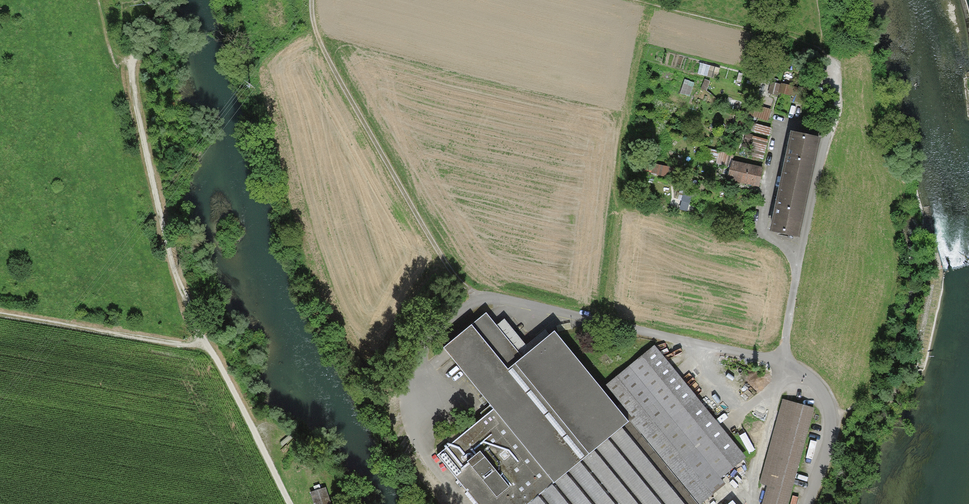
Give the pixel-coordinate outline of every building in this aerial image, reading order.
[(772,232),(798,238),(818,141),(792,136),(772,232)] [(750,137),(748,154),(765,155),(767,138),(750,137)] [(761,169),(734,164),(730,179),(757,185),(761,169)] [(437,456),(477,503),(698,503),(602,388),(555,331),(523,356),(486,312),(443,348),(493,411),(437,456)] [(602,388),(698,503),(702,503),(724,486),(720,481),(745,460),(655,347),(602,388)] [(764,503),(788,503),(816,409),(784,400),(760,483),(769,485),(764,503)] [(309,494),(313,503),(330,503),(323,488),(309,494)]
